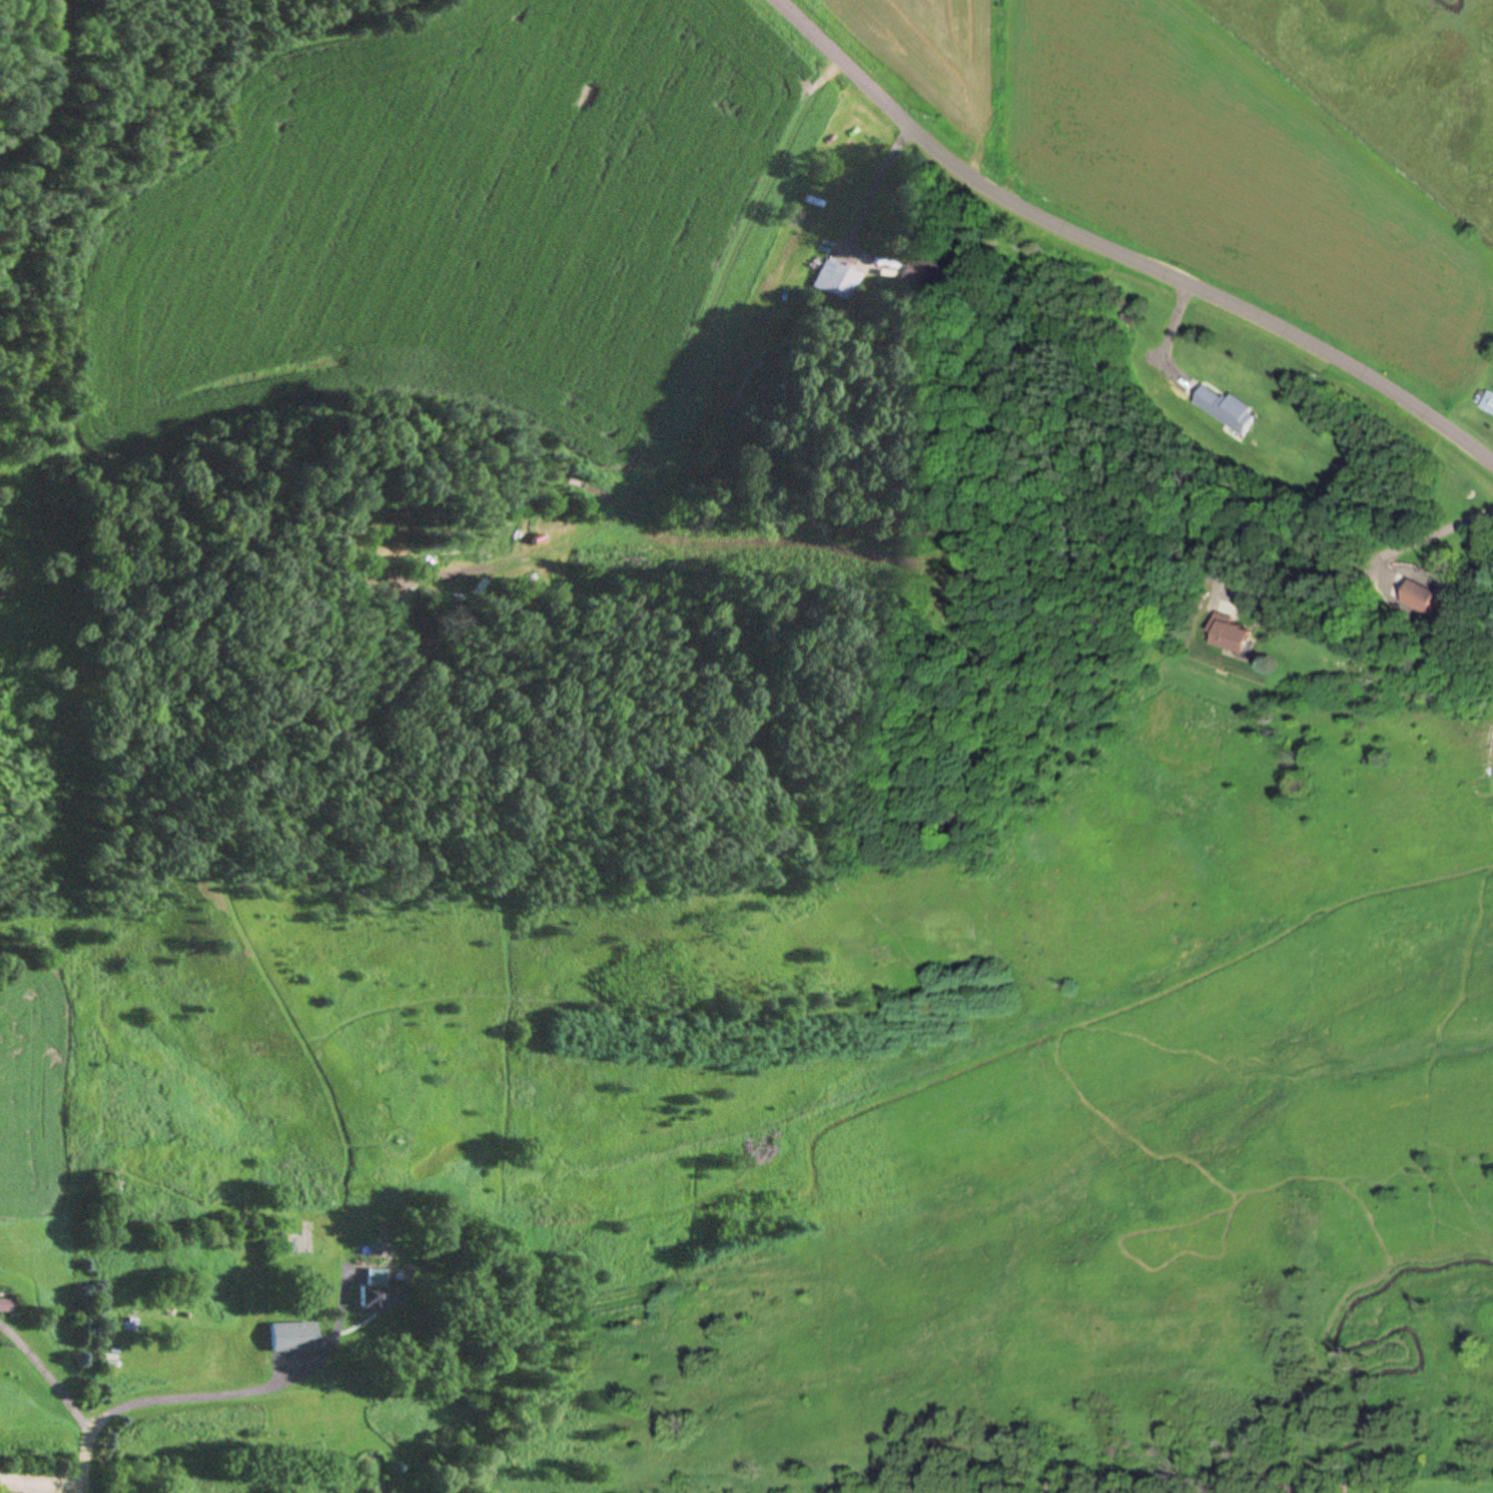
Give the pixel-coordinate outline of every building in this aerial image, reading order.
[(817,289),(855,301),(864,272),(826,260),(817,289)] [(903,286),(948,287),(949,263),(904,262),(903,286)] [(1244,436),(1259,412),(1233,396),(1230,401),(1204,385),(1192,405),(1244,436)] [(1492,416),(1492,394),(1489,391),(1479,407),(1492,416)] [(1435,592),(1406,580),(1396,604),(1425,616),(1435,592)] [(1257,628),(1215,616),(1207,642),(1249,654),(1257,628)] [(364,1286),(388,1286),(388,1278),(411,1278),(411,1310),(391,1309),(391,1316),(363,1316),(364,1286)] [(14,1312),(14,1300),(0,1300),(0,1312),(14,1312)] [(273,1323),(320,1322),(320,1351),(274,1352),(273,1323)]
